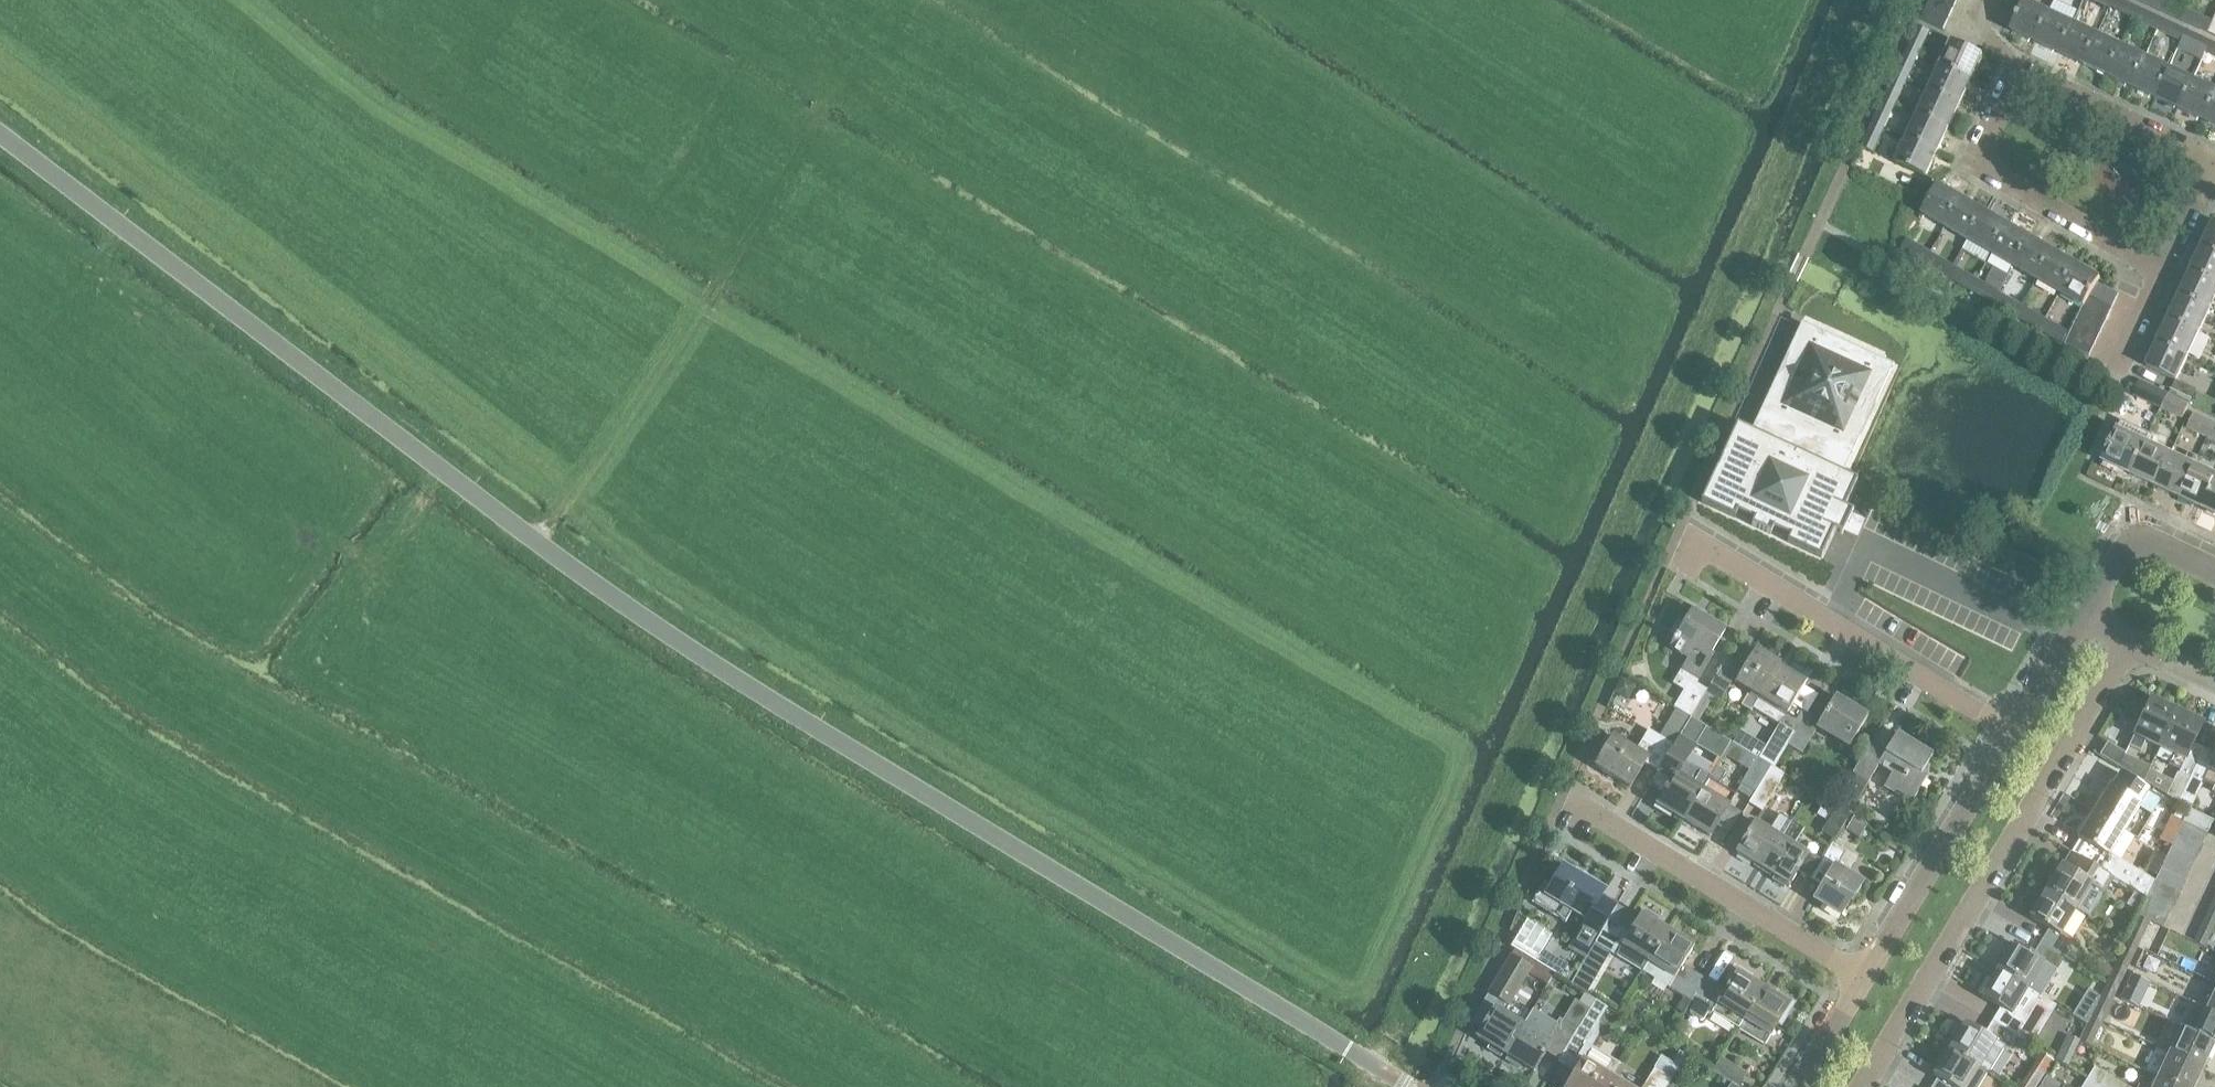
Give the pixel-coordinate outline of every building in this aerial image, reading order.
[(1927,9),(1949,19),(1955,8),(1938,0),(1931,0),(1927,9)] [(2110,9),(2114,0),(2092,0),(2110,9)] [(2135,20),(2139,9),(2120,0),(2114,0),(2110,9),(2135,20)] [(2157,10),(2162,0),(2137,0),(2157,10)] [(2181,21),(2186,10),(2165,0),(2162,0),(2157,10),(2181,21)] [(2011,32),(2036,44),(2050,13),(2025,2),(2011,32)] [(1949,19),(1927,9),(1922,21),(1944,31),(1949,19)] [(2135,20),(2159,31),(2164,20),(2139,9),(2135,20)] [(2181,21),(2208,33),(2213,23),(2186,10),(2181,21)] [(2036,44),(2060,55),(2074,25),(2050,13),(2036,44)] [(2159,31),(2183,42),(2188,31),(2164,20),(2159,31)] [(2060,55),(2084,66),(2098,36),(2074,25),(2060,55)] [(1919,26),(1907,51),(1918,56),(1930,31),(1919,26)] [(2183,42),(2207,53),(2212,43),(2188,31),(2183,42)] [(2084,66),(2108,77),(2122,47),(2098,36),(2084,66)] [(1953,42),(1941,66),(1971,81),(1983,56),(1953,42)] [(2214,57),(2214,44),(2212,43),(2207,53),(2214,57)] [(2108,77),(2132,88),(2146,58),(2122,47),(2108,77)] [(1907,51),(1896,75),(1907,80),(1918,56),(1907,51)] [(2132,88),(2156,99),(2170,69),(2146,58),(2132,88)] [(1941,66),(1930,90),(1960,105),(1971,81),(1941,66)] [(2156,99),(2180,111),(2194,80),(2170,69),(2156,99)] [(1896,75),(1885,99),(1896,104),(1907,80),(1896,75)] [(2204,122),(2214,98),(2214,90),(2194,80),(2180,111),(2204,122)] [(1930,90),(1919,114),(1949,129),(1960,105),(1930,90)] [(2204,122),(2214,127),(2214,98),(2204,122)] [(1885,99),(1874,123),(1885,128),(1896,104),(1885,99)] [(1919,114),(1907,139),(1938,153),(1949,129),(1919,114)] [(1885,128),(1874,123),(1862,147),(1873,153),(1885,128)] [(1938,153),(1907,139),(1896,163),(1926,177),(1938,153)] [(1922,214),(1945,227),(1961,198),(1939,185),(1922,214)] [(1945,227),(1967,240),(1983,211),(1961,198),(1945,227)] [(1967,240),(1989,253),(2005,224),(1983,211),(1967,240)] [(2203,247),(2214,253),(2214,223),(2214,222),(2203,247)] [(1989,253),(2011,265),(2028,236),(2005,224),(1989,253)] [(2011,265),(2033,278),(2050,249),(2028,236),(2011,265)] [(1901,250),(1924,263),(1930,253),(1907,240),(1901,250)] [(2191,271),(2214,282),(2214,253),(2203,247),(2191,271)] [(2033,278),(2055,291),(2072,262),(2050,249),(2033,278)] [(1924,263),(1946,276),(1952,266),(1930,253),(1924,263)] [(2085,308),(2090,297),(2097,284),(2100,278),(2072,262),(2055,291),(2085,308)] [(1946,276),(1968,289),(1974,278),(1952,266),(1946,276)] [(2180,295),(2210,309),(2214,299),(2214,282),(2191,271),(2180,295)] [(1968,289),(1990,301),(1996,291),(1974,278),(1968,289)] [(2097,284),(2090,297),(2112,308),(2119,294),(2097,284)] [(1990,301),(2012,314),(2018,304),(1996,291),(1990,301)] [(2180,295),(2169,319),(2199,333),(2210,309),(2180,295)] [(2090,297),(2085,308),(2084,309),(2107,319),(2112,308),(2090,297)] [(2012,314),(2034,327),(2040,317),(2018,304),(2012,314)] [(2107,319),(2084,309),(2078,320),(2101,331),(2107,319)] [(2034,327),(2065,345),(2071,334),(2040,317),(2034,327)] [(2169,319),(2158,343),(2188,357),(2199,333),(2169,319)] [(2101,331),(2078,320),(2071,332),(2095,344),(2101,331)] [(1843,474),(1893,366),(1801,324),(1751,432),(1737,425),(1701,503),(1735,519),(1738,513),(1754,521),(1752,526),(1771,535),(1774,529),(1790,537),(1787,543),(1821,559),(1834,531),(1842,535),(1853,512),(1845,508),(1857,481),(1843,474)] [(2071,332),(2071,334),(2065,345),(2089,356),(2095,344),(2071,332)] [(2188,357),(2158,343),(2146,368),(2176,382),(2188,357)] [(2133,396),(2158,408),(2164,394),(2139,382),(2133,396)] [(2164,394),(2158,408),(2183,419),(2189,405),(2164,394)] [(2187,428),(2208,437),(2214,422),(2194,413),(2187,428)] [(2102,462),(2127,474),(2143,441),(2145,442),(2149,433),(2142,429),(2133,437),(2117,430),(2102,462)] [(2127,474),(2152,486),(2167,453),(2145,442),(2143,441),(2127,474)] [(2152,486),(2177,497),(2192,464),(2195,466),(2199,457),(2190,453),(2186,461),(2167,453),(2152,486)] [(2202,509),(2214,480),(2214,475),(2195,466),(2192,464),(2177,497),(2202,509)] [(2214,515),(2214,480),(2202,509),(2214,515)] [(1674,708),(1675,709),(1691,718),(1705,695),(1707,691),(1696,684),(1713,657),(1711,656),(1726,631),(1693,611),(1684,626),(1678,622),(1671,633),(1677,637),(1670,648),(1688,659),(1694,662),(1686,675),(1681,672),(1673,686),(1684,691),(1674,708)] [(1754,709),(1756,705),(1779,667),(1781,664),(1756,649),(1741,674),(1724,663),(1707,691),(1705,695),(1719,704),(1733,681),(1752,693),(1749,697),(1748,696),(1742,705),(1752,712),(1754,709)] [(1806,684),(1779,667),(1756,705),(1754,709),(1777,722),(1780,718),(1786,717),(1788,714),(1792,716),(1781,737),(1774,733),(1766,747),(1758,742),(1751,754),(1771,767),(1774,768),(1787,745),(1795,732),(1807,714),(1793,705),(1806,684)] [(1820,722),(1816,728),(1817,728),(1849,748),(1868,717),(1835,697),(1820,722)] [(2146,741),(2160,748),(2177,712),(2151,699),(2134,735),(2129,746),(2141,752),(2146,741)] [(1644,764),(1658,772),(1674,745),(1680,736),(1691,718),(1675,709),(1659,736),(1648,730),(1635,751),(1613,738),(1595,767),(1630,788),(1644,764)] [(2174,754),(2168,765),(2180,771),(2188,755),(2203,724),(2177,712),(2160,748),(2174,754)] [(1696,745),(1720,760),(1724,754),(1731,742),(1698,722),(1691,718),(1680,736),(1696,745)] [(1732,743),(1745,750),(1752,739),(1740,731),(1732,743)] [(1810,741),(1795,732),(1787,745),(1802,754),(1810,741)] [(1833,806),(1837,808),(1849,815),(1878,766),(1892,774),(1884,787),(1911,804),(1926,780),(1920,776),(1932,757),(1895,735),(1884,755),(1869,746),(1833,806)] [(1680,736),(1674,745),(1658,772),(1672,780),(1662,796),(1661,796),(1654,808),(1669,817),(1672,813),(1684,821),(1709,779),(1684,764),(1696,745),(1680,736)] [(1750,770),(1741,784),(1741,785),(1738,791),(1751,799),(1755,794),(1754,794),(1771,767),(1751,754),(1745,750),(1732,743),(1731,742),(1724,754),(1750,770)] [(2203,781),(2214,787),(2212,791),(2214,793),(2214,755),(2203,781)] [(2151,768),(2124,756),(2119,768),(2144,783),(2151,768)] [(1751,799),(1749,804),(1763,812),(1786,775),(1774,768),(1771,767),(1754,794),(1755,794),(1751,799)] [(1710,780),(1709,779),(1684,821),(1710,837),(1735,795),(1719,785),(1726,773),(1717,768),(1710,780)] [(2111,785),(2094,812),(2125,831),(2139,807),(2152,815),(2162,799),(2138,784),(2120,773),(2112,786),(2111,785)] [(2167,795),(2180,803),(2191,779),(2178,773),(2167,795)] [(2203,785),(2191,779),(2180,803),(2192,809),(2203,785)] [(1849,815),(1837,808),(1824,832),(1835,838),(1849,815)] [(2189,810),(2183,823),(2207,835),(2213,821),(2189,810)] [(2072,853),(2074,854),(2114,878),(2123,862),(2110,854),(2125,831),(2094,812),(2078,839),(2080,840),(2072,853)] [(1736,853),(1763,869),(1791,821),(1779,814),(1769,831),(1755,822),(1736,853)] [(1847,828),(1860,836),(1867,827),(1854,818),(1847,828)] [(2159,842),(2171,848),(2182,824),(2171,818),(2159,842)] [(1793,846),(1804,829),(1791,821),(1763,869),(1774,876),(1772,880),(1785,888),(1787,884),(1789,885),(1808,854),(1793,846)] [(2202,846),(2207,835),(2183,823),(2177,835),(2202,846)] [(2202,846),(2177,835),(2172,847),(2196,858),(2202,846)] [(1832,844),(1811,880),(1822,887),(1814,900),(1840,916),(1849,901),(1851,902),(1863,883),(1847,873),(1856,859),(1832,844)] [(2190,870),(2196,858),(2172,847),(2166,858),(2190,870)] [(2048,889),(2046,891),(2076,910),(2091,886),(2104,894),(2114,878),(2074,854),(2066,867),(2062,865),(2055,878),(2050,878),(2046,885),(2048,889)] [(2185,881),(2190,870),(2166,858),(2161,870),(2185,881)] [(2114,878),(2139,894),(2149,878),(2123,862),(2114,878)] [(1586,959),(1595,944),(1608,921),(1593,912),(1605,892),(1562,867),(1550,888),(1547,887),(1537,899),(1566,924),(1573,912),(1587,920),(1569,949),(1586,959)] [(2161,870),(2158,876),(2155,882),(2179,893),(2185,881),(2161,870)] [(2174,905),(2179,893),(2155,882),(2150,893),(2174,905)] [(2049,929),(2041,943),(2065,957),(2075,963),(2081,954),(2071,948),(2075,941),(2062,933),(2076,910),(2046,891),(2030,918),(2049,929)] [(2168,916),(2174,905),(2150,893),(2144,905),(2168,916)] [(2205,918),(2214,923),(2214,897),(2205,918)] [(2168,916),(2144,905),(2139,917),(2150,922),(2163,928),(2168,916)] [(1595,944),(1642,973),(1667,930),(1656,923),(1658,919),(1644,911),(1642,915),(1641,914),(1629,934),(1608,921),(1595,944)] [(2139,917),(2127,942),(2137,948),(2150,922),(2139,917)] [(2205,918),(2194,943),(2205,948),(2214,926),(2214,923),(2205,918)] [(1527,919),(1510,947),(1515,950),(1537,963),(1540,957),(1539,956),(1552,934),(1527,919)] [(1683,997),(1690,1002),(1704,979),(1683,966),(1694,946),(1667,930),(1642,973),(1683,997)] [(2127,942),(2115,967),(2126,972),(2137,948),(2127,942)] [(2041,997),(2065,957),(2041,943),(2033,955),(2014,944),(2008,954),(2005,952),(1996,966),(1999,968),(1998,971),(2041,997)] [(1504,1013),(1528,973),(1548,985),(1554,974),(1537,963),(1515,950),(1473,1019),(1485,1025),(1477,1038),(1489,1046),(1487,1050),(1500,1058),(1503,1054),(1505,1055),(1523,1025),(1504,1013)] [(1708,1012),(1738,1030),(1763,988),(1749,980),(1751,977),(1735,966),(1726,980),(1730,982),(1725,991),(1704,979),(1690,1002),(1694,1004),(1692,1007),(1689,1011),(1689,1014),(1690,1016),(1700,1021),(1703,1019),(1708,1012)] [(2115,967),(2102,994),(2113,999),(2126,972),(2115,967)] [(1562,979),(1571,985),(1577,975),(1578,974),(1568,968),(1562,979)] [(2001,1009),(1993,1022),(2017,1036),(2027,1043),(2032,1046),(2056,1006),(2041,997),(1998,971),(1992,980),(1988,977),(1978,994),(1982,996),(1982,997),(2001,1009)] [(1577,975),(1571,985),(1586,993),(1591,984),(1577,975)] [(2131,975),(2120,999),(2138,1007),(2149,984),(2131,975)] [(1764,1046),(1770,1036),(1778,1024),(1781,1026),(1796,1003),(1777,992),(1775,995),(1763,988),(1738,1030),(1764,1046)] [(2206,1010),(2214,1015),(2214,992),(2206,1010)] [(2102,994),(2090,1019),(2101,1024),(2113,999),(2102,994)] [(1683,1013),(1690,1002),(1683,997),(1676,1009),(1683,1013)] [(1565,1051),(1566,1051),(1578,1030),(1560,1019),(1557,1024),(1532,1010),(1523,1025),(1505,1055),(1508,1057),(1506,1061),(1519,1069),(1522,1065),(1534,1072),(1552,1043),(1565,1050),(1565,1051)] [(2195,1034),(2195,1035),(2214,1044),(2214,1045),(2214,1015),(2206,1010),(2195,1034)] [(2101,1024),(2090,1019),(2079,1042),(2090,1047),(2101,1024)] [(1960,1024),(1952,1038),(1956,1040),(1950,1050),(1987,1072),(1989,1074),(2004,1050),(2008,1053),(2015,1041),(2017,1036),(1993,1022),(1985,1035),(1966,1023),(1964,1026),(1960,1024)] [(1591,1046),(1599,1035),(1582,1025),(1578,1030),(1566,1051),(1565,1051),(1565,1050),(1559,1060),(1577,1071),(1573,1078),(1569,1079),(1564,1086),(1605,1086),(1611,1077),(1620,1064),(1591,1046)] [(2181,1028),(2169,1055),(2202,1071),(2214,1045),(2214,1044),(2195,1035),(2195,1034),(2181,1028)] [(2017,1036),(2015,1041),(2025,1047),(2027,1043),(2017,1036)] [(2076,1049),(2064,1044),(2056,1060),(2068,1065),(2076,1049)] [(1987,1072),(1950,1050),(1948,1052),(1944,1050),(1936,1063),(1940,1066),(1934,1076),(1951,1086),(1978,1086),(1987,1072)] [(1680,1052),(1673,1063),(1680,1067),(1686,1056),(1680,1052)] [(2046,1072),(2053,1062),(2041,1054),(2034,1064),(2046,1072)] [(2157,1080),(2172,1086),(2194,1086),(2202,1071),(2169,1055),(2157,1080)] [(1679,1068),(1662,1058),(1644,1086),(1667,1086),(1679,1068)] [(1737,1086),(1741,1086),(1748,1076),(1719,1058),(1711,1071),(1737,1086)] [(2089,1080),(2101,1086),(2127,1086),(2096,1068),(2089,1080)] [(1605,1086),(1628,1086),(1611,1077),(1605,1086)]
